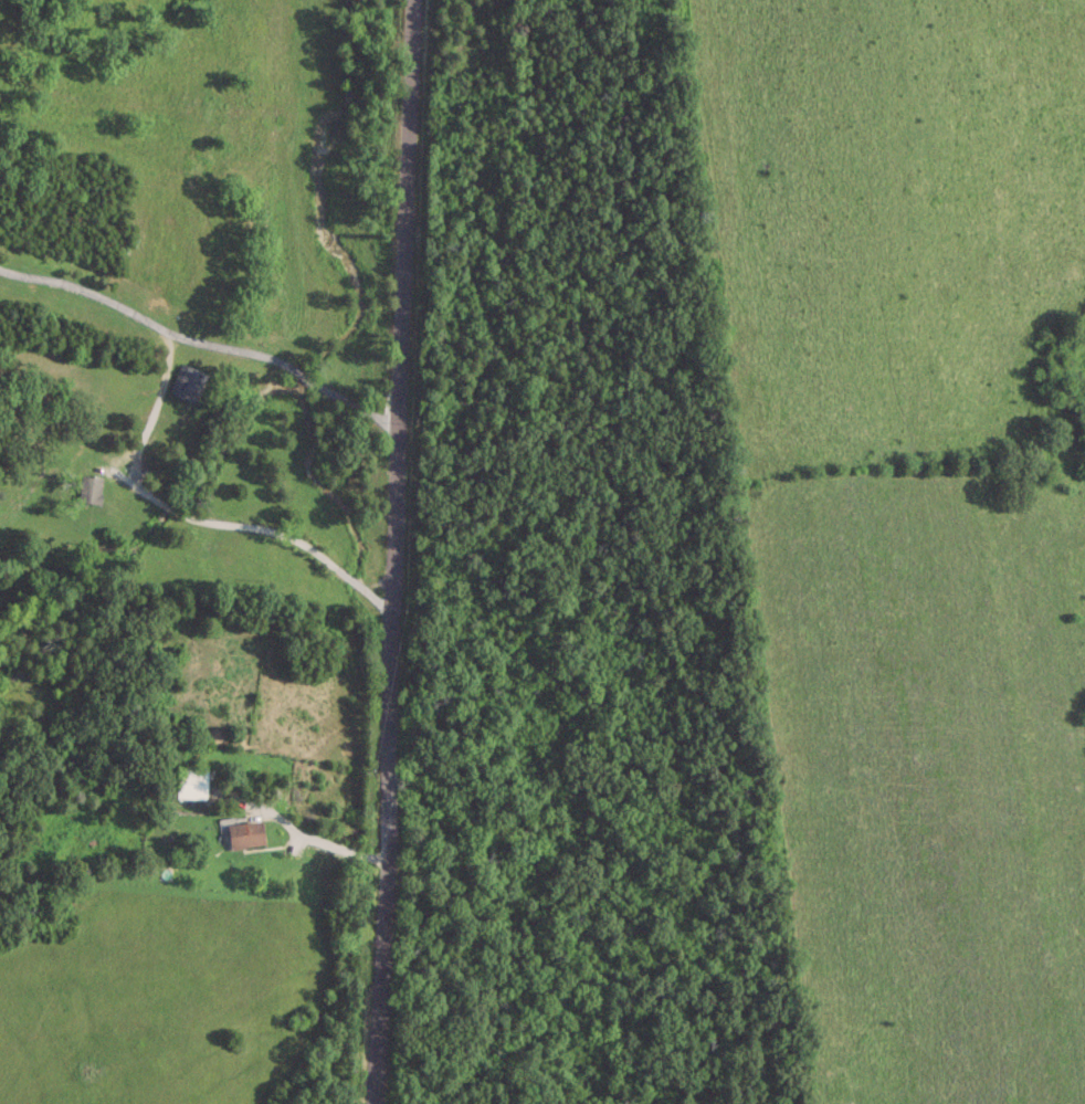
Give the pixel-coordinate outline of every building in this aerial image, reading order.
[(208,372),(181,361),(169,391),(196,402),(208,372)] [(102,474),(80,474),(80,502),(102,502),(102,474)] [(207,768),(177,768),(177,797),(207,797),(207,768)] [(264,821),(228,822),(229,846),(264,845),(264,821)]
